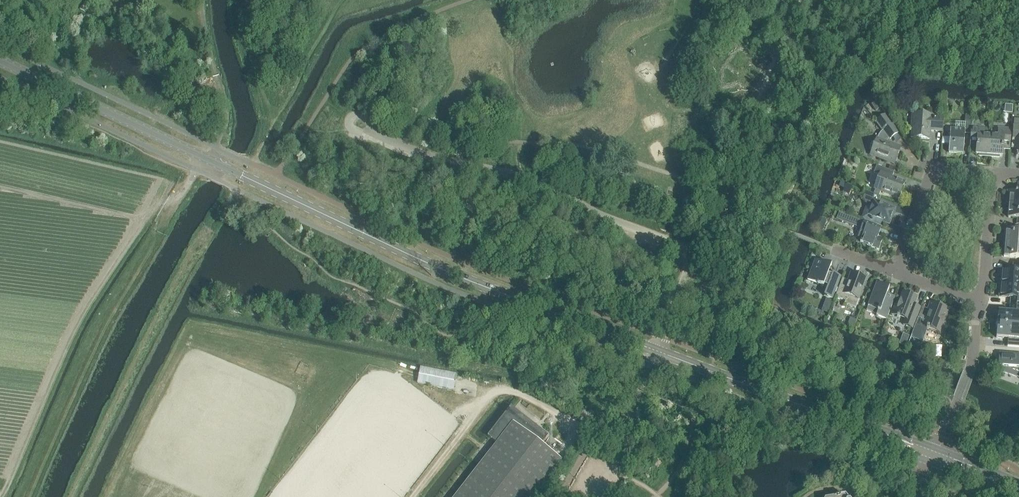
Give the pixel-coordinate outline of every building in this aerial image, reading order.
[(935,129),(935,132),(942,132),(943,119),(931,118),(931,116),(912,114),(911,123),(912,123),(911,138),(929,140),(930,131),(929,131),(929,129),(935,129)] [(872,151),(870,155),(894,164),(900,147),(886,142),(888,139),(896,133),(883,115),(874,121),(881,131),(879,133),(875,143),(874,142),(871,144),(870,148),(871,150),(872,151)] [(970,135),(971,127),(971,122),(965,121),(964,131),(950,130),(949,138),(942,137),(942,144),(949,145),(948,153),(963,154),(964,134),(970,135)] [(989,157),(990,136),(983,136),(984,130),(982,128),(971,127),(970,135),(969,147),(976,148),(975,155),(978,155),(979,157),(989,157)] [(997,137),(990,136),(989,157),(998,158),(999,157),(1002,157),(1002,150),(1009,150),(1011,130),(1000,129),(998,131),(997,137)] [(892,178),(894,172),(893,172),(888,170),(876,166),(873,173),(880,176),(875,189),(880,191),(884,192),(884,193),(888,195),(889,194),(898,198),(904,183),(892,178)] [(1018,205),(1018,183),(1017,192),(1007,191),(1006,204),(1006,205),(1009,205),(1009,204),(1018,205)] [(873,195),(865,192),(863,199),(868,201),(866,206),(867,208),(864,215),(868,216),(866,220),(880,225),(882,221),(888,224),(894,210),(887,207),(886,205),(878,202),(880,197),(878,196),(873,195)] [(1009,204),(1009,205),(1008,218),(1017,219),(1016,225),(1018,225),(1018,205),(1009,204)] [(848,216),(845,223),(859,229),(862,221),(848,216)] [(859,234),(856,242),(862,244),(862,246),(863,248),(865,249),(867,248),(868,247),(878,250),(883,239),(878,237),(879,233),(874,232),(876,226),(862,221),(859,229),(857,233),(859,234)] [(1003,244),(1018,245),(1018,225),(1018,232),(1004,231),(1003,244)] [(1003,244),(1003,245),(1004,245),(1003,257),(1018,258),(1018,245),(1003,244)] [(815,260),(807,281),(823,287),(823,288),(823,289),(823,290),(824,291),(825,292),(824,296),(832,299),(841,277),(832,274),(831,276),(828,275),(831,266),(815,260)] [(1000,284),(1018,285),(1018,266),(1013,265),(1013,272),(1001,271),(1000,284)] [(840,285),(835,297),(846,301),(844,305),(855,309),(866,279),(851,273),(848,281),(845,287),(840,285)] [(888,291),(889,288),(877,283),(866,310),(877,314),(876,316),(886,320),(895,298),(887,294),(888,291)] [(1000,284),(999,297),(1011,298),(1010,305),(1018,305),(1018,285),(1000,284)] [(913,306),(916,298),(903,293),(898,307),(895,306),(892,314),(905,320),(903,325),(912,329),(920,309),(913,306)] [(942,325),(947,310),(931,304),(928,310),(922,308),(918,319),(924,321),(922,326),(939,333),(939,331),(941,331),(943,325),(942,325)] [(997,325),(1018,327),(1018,306),(1010,305),(1010,313),(998,312),(997,325)] [(853,330),(856,321),(851,318),(847,328),(853,330)] [(1007,347),(1018,348),(1018,327),(997,325),(996,338),(1008,339),(1007,347)] [(908,336),(902,334),(898,344),(904,346),(908,336)] [(1001,372),(1018,378),(1018,355),(999,353),(998,370),(1002,370),(1001,372)] [(417,382),(453,390),(457,375),(420,367),(417,382)] [(561,461),(541,445),(548,436),(510,407),(487,437),(496,444),(455,496),(533,496),(561,461)]
